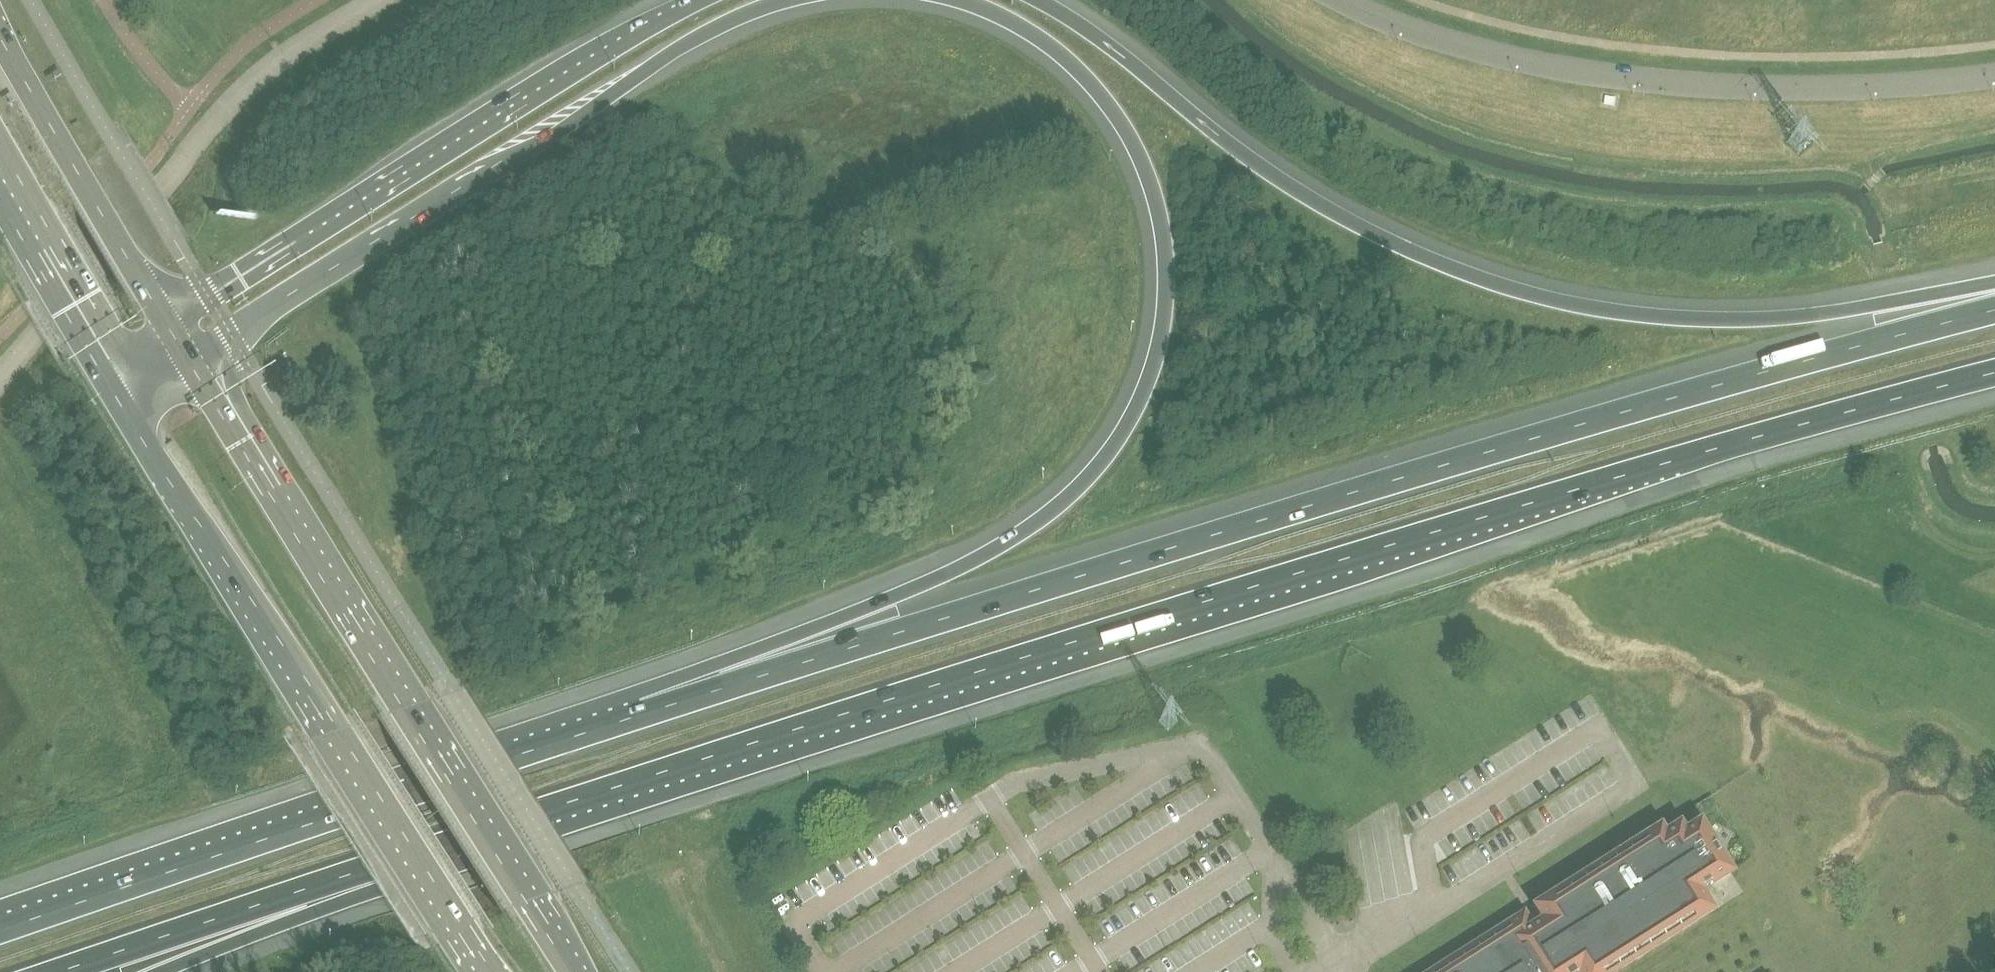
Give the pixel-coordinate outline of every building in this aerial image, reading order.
[(1434,971),(1616,971),(1712,911),(1707,904),(1708,904),(1700,891),(1731,872),(1700,824),(1685,834),(1680,826),(1665,836),(1660,828),(1659,829),(1537,906),(1542,914),(1541,915),(1545,922),(1532,929),(1528,923),(1527,923),(1523,916),(1434,971)]
